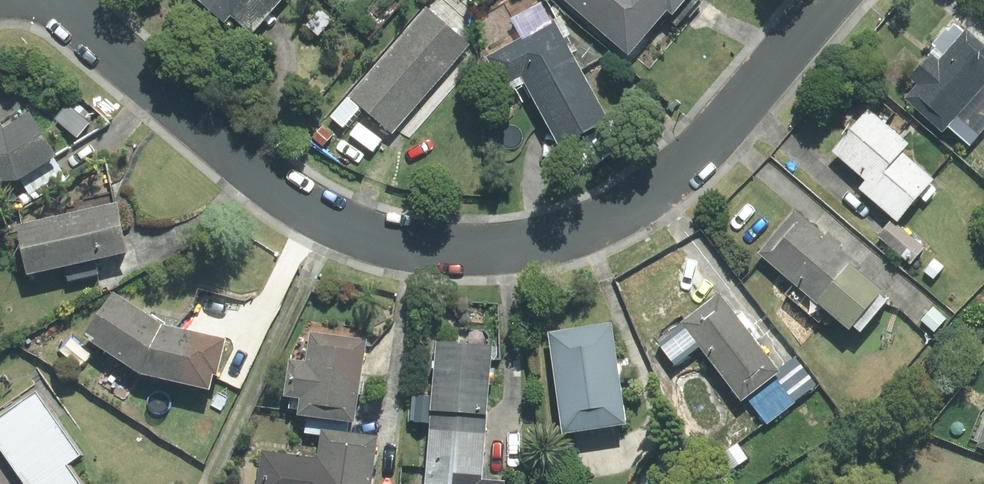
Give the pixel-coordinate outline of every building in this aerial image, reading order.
[(286,0),(199,0),(196,3),(224,27),(230,19),(252,39),(286,0)] [(689,0),(608,0),(588,23),(630,59),(669,14),(674,18),(689,0)] [(392,137),(469,47),(425,9),(348,99),(392,137)] [(332,22),(319,12),(306,28),(318,38),(332,22)] [(611,128),(556,23),(487,61),(504,93),(524,83),(562,155),(611,128)] [(969,33),(941,65),(933,58),(912,82),(920,89),(907,103),(945,136),(983,92),(983,47),(969,33)] [(68,106),(55,122),(74,138),(87,123),(68,106)] [(899,226),(935,185),(902,157),(910,149),(869,114),(833,156),(867,185),(860,192),(899,226)] [(58,163),(30,118),(4,135),(0,135),(0,188),(19,188),(58,163)] [(338,131),(327,122),(318,133),(329,142),(338,131)] [(99,278),(97,266),(131,258),(119,207),(18,230),(30,281),(68,273),(70,284),(99,278)] [(795,214),(759,257),(853,336),(884,299),(860,278),(865,272),(795,214)] [(925,252),(892,223),(878,239),(911,268),(925,252)] [(934,282),(944,269),(935,261),(924,274),(934,282)] [(186,390),(199,337),(166,329),(116,296),(85,341),(142,380),(186,390)] [(797,406),(777,379),(781,376),(721,296),(682,325),(742,405),(748,400),(769,427),(797,406)] [(627,431),(613,328),(549,336),(563,440),(627,431)] [(355,429),(367,344),(311,336),(306,366),(290,363),(285,403),(302,404),(299,421),(355,429)] [(432,417),(488,421),(494,351),(437,347),(432,417)] [(36,395),(0,420),(0,453),(21,483),(77,483),(66,469),(81,459),(36,395)] [(488,421),(432,417),(427,483),(484,483),(488,421)] [(323,434),(319,463),(262,455),(259,483),(374,483),(380,441),(323,434)] [(749,461),(738,446),(721,458),(732,473),(749,461)]
